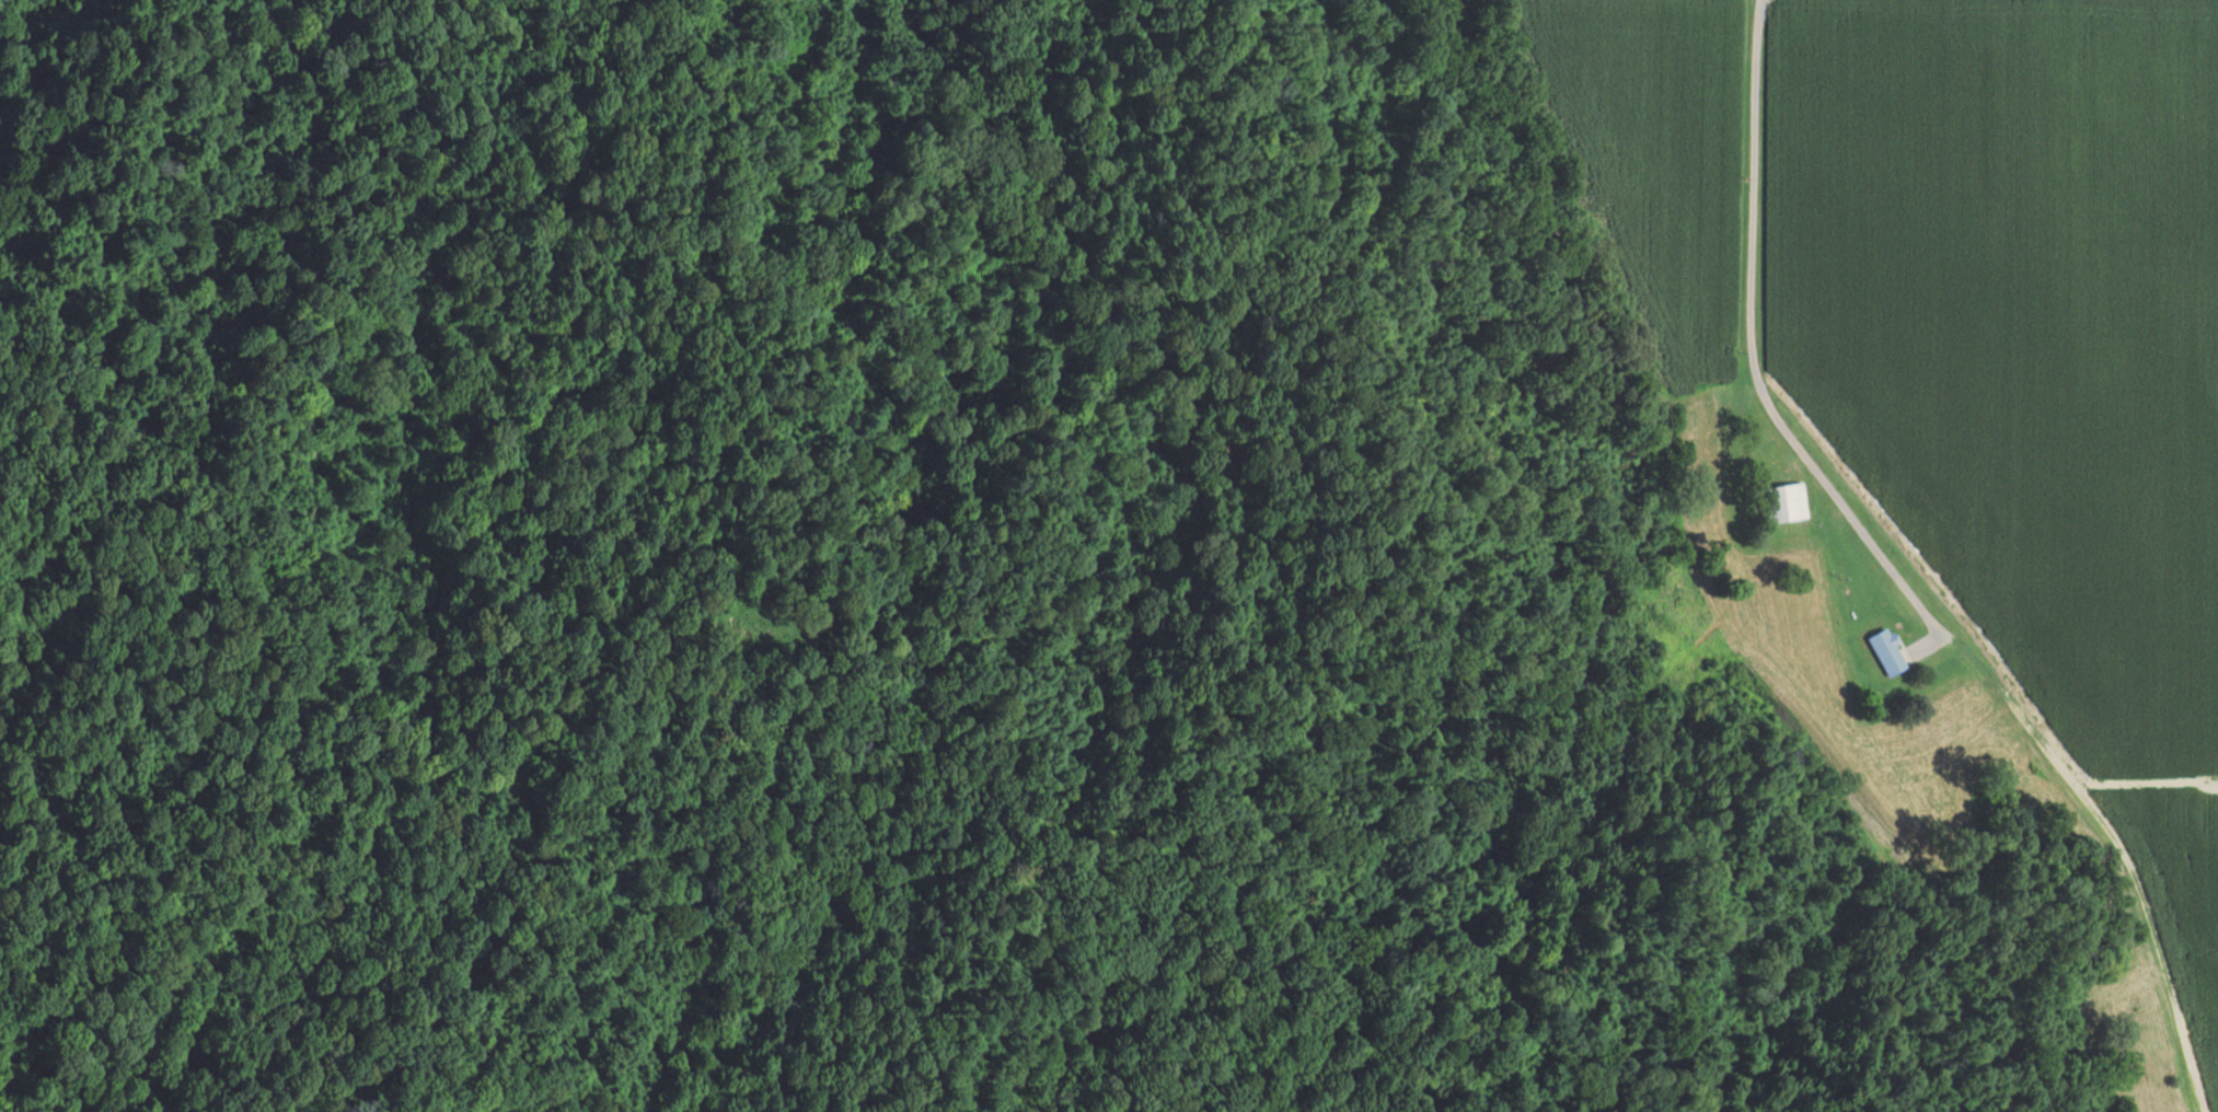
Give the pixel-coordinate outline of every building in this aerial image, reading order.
[(1762,486),(1765,522),(1810,517),(1806,481),(1762,486)] [(1890,676),(1910,665),(1889,625),(1868,636),(1890,676)]
